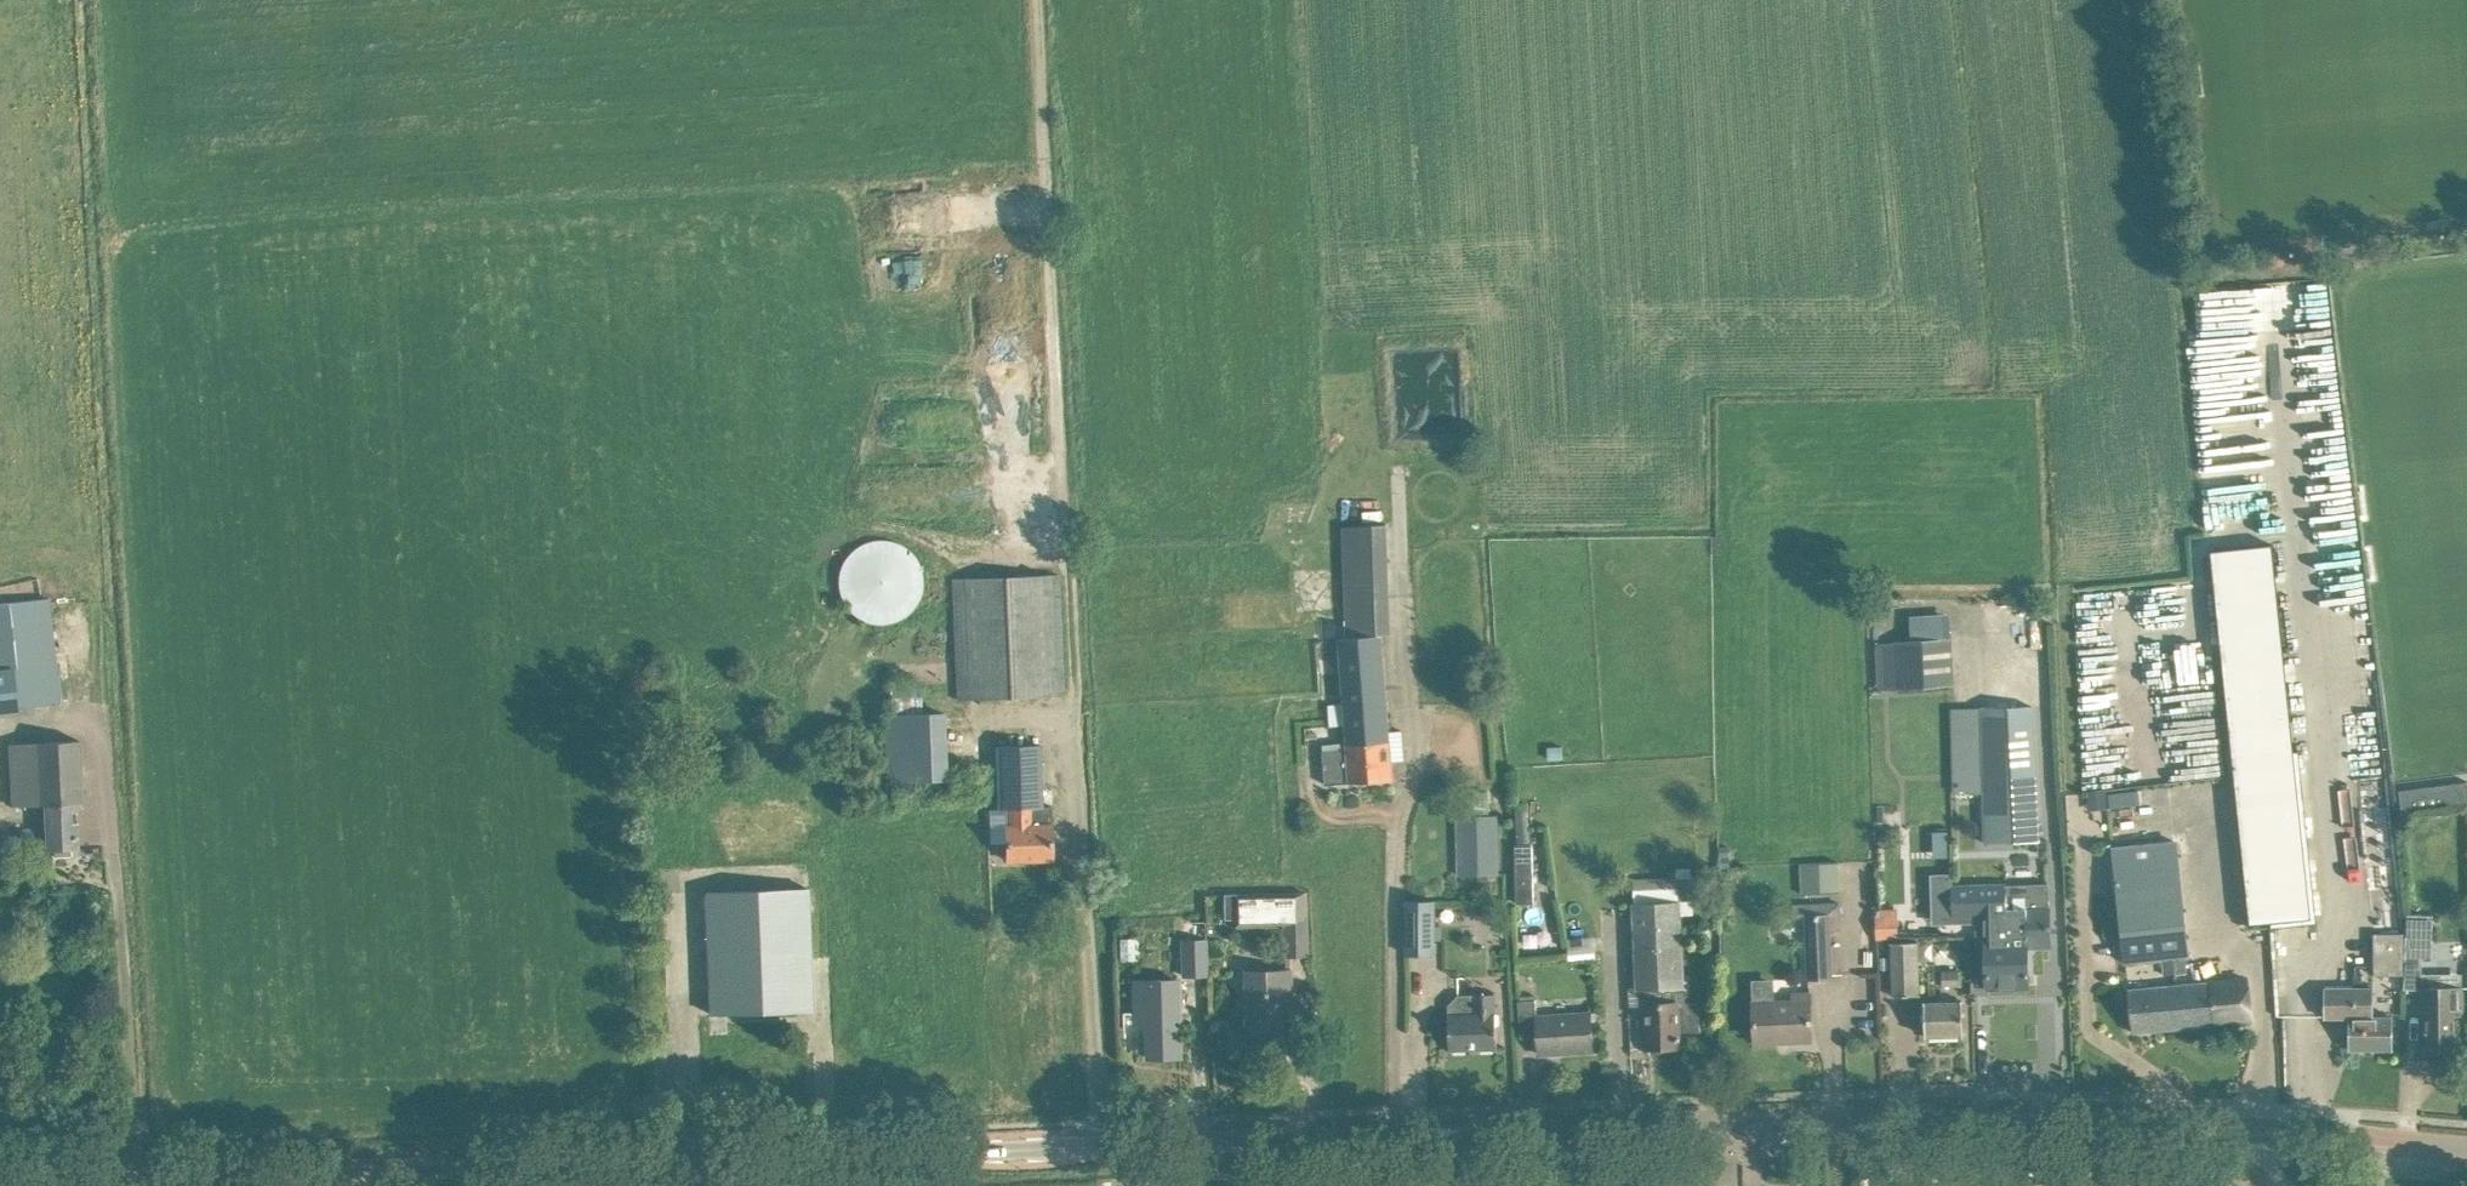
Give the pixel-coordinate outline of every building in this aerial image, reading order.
[(894,257),(893,266),(899,267),(898,276),(911,278),(913,258),(894,257)] [(901,546),(891,542),(873,542),(855,550),(845,561),(839,577),(842,598),(853,615),(866,622),(883,625),(899,621),(910,613),(914,609),(921,594),(923,585),(921,570),(915,558),(901,546)] [(2273,544),(2212,550),(2215,577),(2252,923),(2313,917),(2273,544)] [(952,579),(956,675),(957,699),(1064,694),(1059,575),(952,579)] [(0,602),(0,653),(2,668),(16,666),(21,707),(60,703),(57,679),(49,597),(9,601),(0,602)] [(1951,687),(1950,618),(1906,619),(1906,643),(1876,644),(1878,689),(1951,687)] [(1348,748),(1323,750),(1324,760),(1326,784),(1393,779),(1392,758),(1404,757),(1402,728),(1390,728),(1383,634),(1345,637),(1340,637),(1344,703),(1329,704),(1331,723),(1346,722),(1348,748)] [(21,711),(21,707),(16,666),(2,668),(0,668),(0,713),(21,711)] [(929,712),(928,679),(895,680),(896,713),(889,713),(891,782),(956,780),(954,711),(929,712)] [(2040,840),(2032,705),(1981,706),(1981,707),(1954,708),(1956,792),(1984,791),(1985,842),(2040,840)] [(47,849),(54,848),(55,857),(72,856),(72,847),(78,847),(75,803),(82,802),(79,740),(10,743),(13,806),(45,804),(47,849)] [(1051,805),(1042,806),(1040,744),(996,745),(999,809),(1009,808),(1010,826),(1006,826),(1007,860),(1052,859),(1051,826),(1052,826),(1051,805)] [(2400,791),(2401,798),(2402,808),(2403,811),(2466,804),(2466,783),(2400,791)] [(2096,809),(2147,803),(2145,786),(2094,792),(2096,809)] [(1524,832),(1534,832),(1533,804),(1522,805),(1524,832)] [(1458,816),(1459,874),(1498,874),(1497,815),(1458,816)] [(2177,840),(2115,846),(2125,962),(2163,957),(2165,974),(2186,972),(2184,955),(2187,955),(2177,840)] [(1522,880),(1540,880),(1538,843),(1520,844),(1522,880)] [(1819,863),(1801,864),(1802,894),(1820,893),(1840,893),(1839,863),(1819,863)] [(2025,884),(2005,885),(2005,902),(2008,988),(2011,988),(2011,990),(2014,992),(2023,992),(2026,990),(2026,987),(2028,987),(2028,985),(2029,985),(2027,946),(2027,935),(2026,901),(2025,884)] [(2049,884),(2025,884),(2026,894),(2026,914),(2027,935),(2032,934),(2032,946),(2033,945),(2051,945),(2050,913),(2049,884)] [(2005,885),(1934,887),(1934,916),(1955,915),(1976,915),(1976,943),(1977,979),(1987,979),(1987,987),(1988,987),(1988,989),(1991,988),(1991,991),(1994,993),(2003,993),(2006,990),(2006,988),(2008,988),(2005,902),(2005,885)] [(706,891),(709,989),(710,1013),(813,1010),(808,888),(706,891)] [(1305,954),(1304,891),(1224,892),(1224,920),(1235,920),(1235,927),(1284,927),(1284,955),(1305,954)] [(1406,953),(1435,953),(1435,900),(1406,900),(1406,953)] [(1841,931),(1840,903),(1792,905),(1793,919),(1806,919),(1809,979),(1832,978),(1831,946),(1830,931),(1841,931)] [(1680,904),(1634,905),(1639,1006),(1646,1006),(1684,1005),(1684,1002),(1680,904)] [(1897,909),(1877,909),(1877,940),(1898,940),(1897,909)] [(2434,916),(2407,915),(2405,989),(2421,990),(2421,1010),(2427,1010),(2427,1030),(2425,1030),(2425,1033),(2427,1033),(2427,1049),(2455,1049),(2454,1010),(2463,1010),(2463,986),(2423,987),(2424,966),(2433,966),(2440,960),(2441,942),(2433,942),(2434,916)] [(1206,973),(1205,921),(1181,921),(1182,974),(1206,973)] [(2404,933),(2374,933),(2374,974),(2405,974),(2404,933)] [(1894,996),(1919,995),(1917,941),(1892,942),(1894,996)] [(1245,972),(1247,1030),(1247,1055),(1280,1054),(1279,1015),(1290,1015),(1289,991),(1289,971),(1245,972)] [(1960,985),(1960,971),(1943,971),(1943,985),(1960,985)] [(2252,1021),(2248,978),(2210,982),(2213,1024),(2252,1021)] [(1133,980),(1134,989),(1134,1013),(1145,1013),(1147,1057),(1179,1056),(1177,979),(1133,980)] [(1752,980),(1753,1002),(1755,1043),(1813,1041),(1811,992),(1793,993),(1793,1000),(1777,1001),(1776,979),(1752,980)] [(2128,990),(2133,1032),(2213,1024),(2210,982),(2128,990)] [(2325,988),(2325,993),(2325,1017),(2349,1018),(2349,1049),(2393,1049),(2393,1025),(2393,1016),(2373,1016),(2373,988),(2325,988)] [(1495,993),(1474,994),(1459,995),(1449,1006),(1450,1050),(1497,1048),(1496,1013),(1495,993)] [(1536,999),(1518,1001),(1519,1013),(1536,1012),(1537,1012),(1536,999)] [(1684,1005),(1646,1006),(1648,1048),(1680,1047),(1680,1032),(1701,1031),(1699,1002),(1684,1002),(1684,1005)] [(1925,1003),(1925,1012),(1926,1036),(1964,1034),(1963,1002),(1925,1003)] [(1536,1012),(1519,1013),(1521,1037),(1538,1036),(1539,1053),(1594,1050),(1592,1025),(1591,1013),(1537,1017),(1536,1012)]
